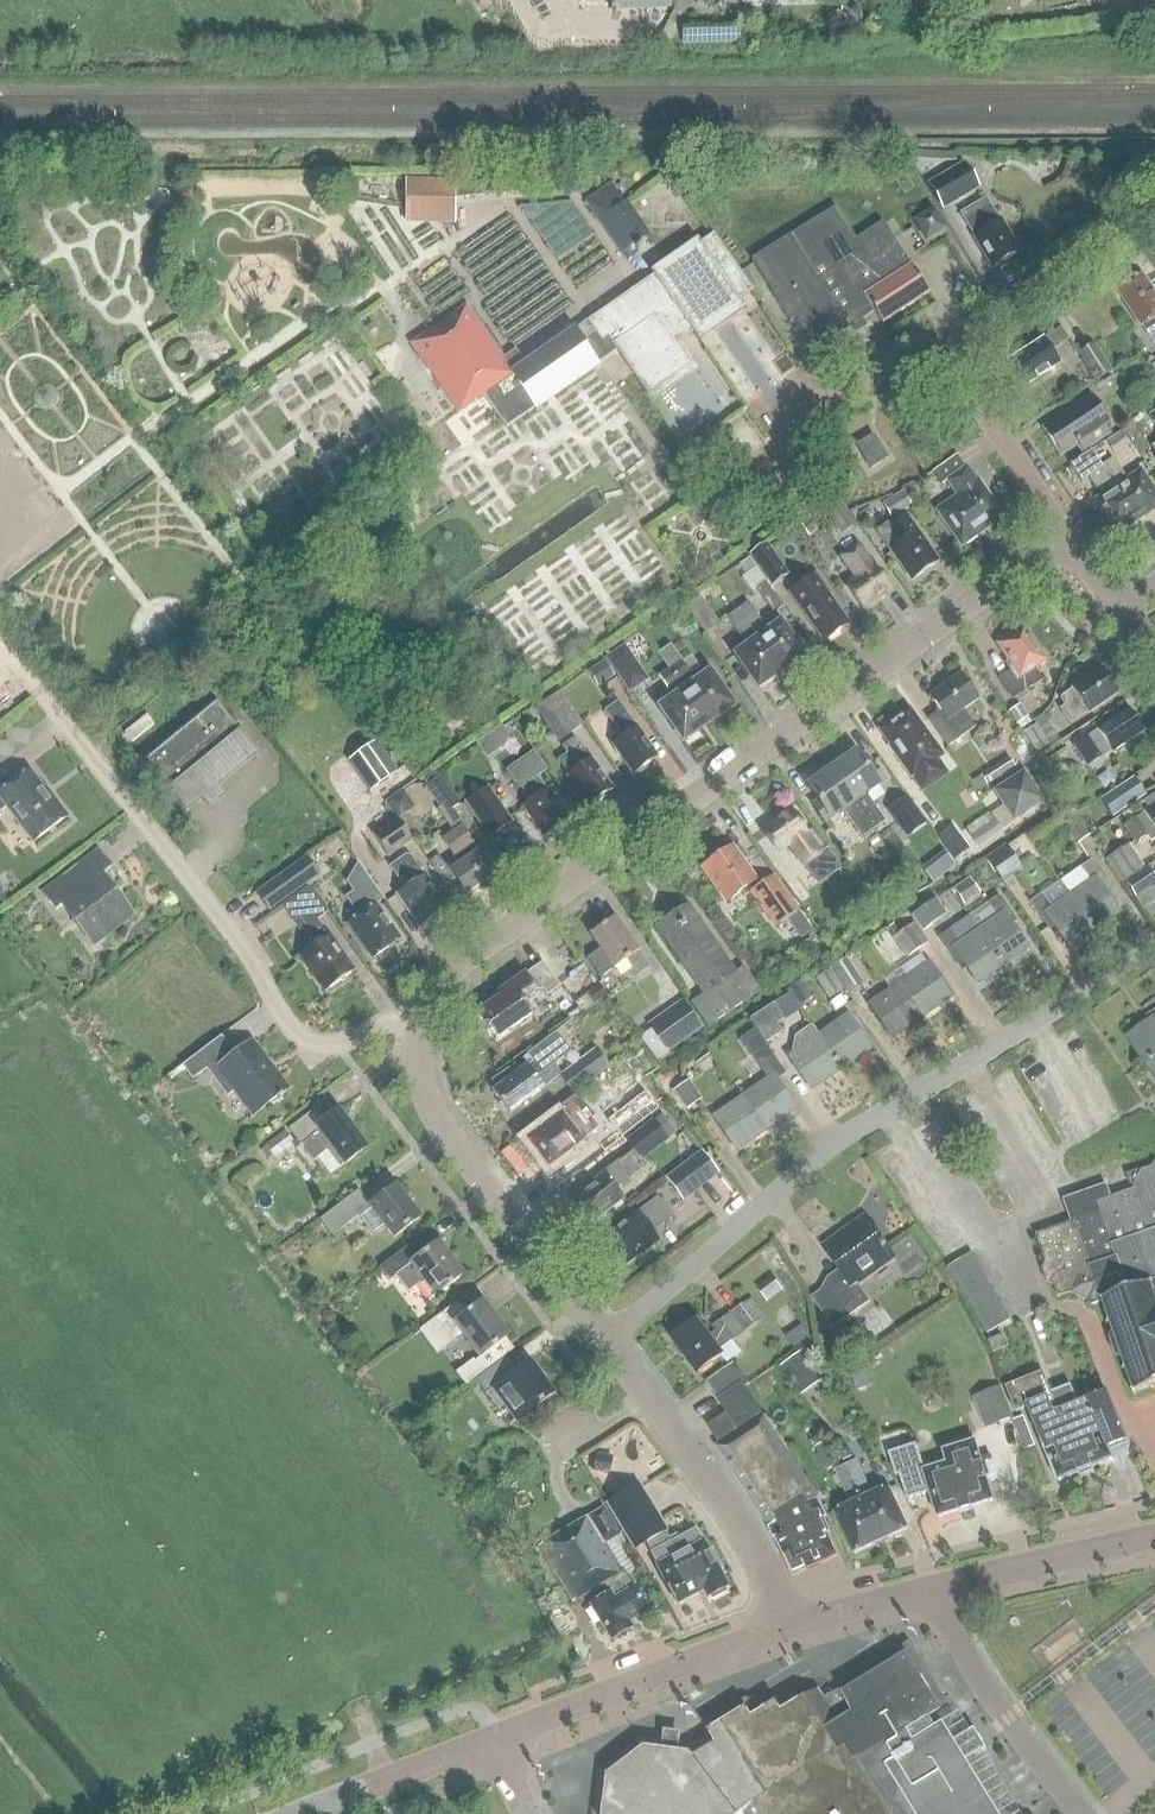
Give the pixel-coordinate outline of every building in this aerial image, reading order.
[(667,7),(667,0),(607,0),(608,11),(667,7)] [(926,182),(942,210),(979,188),(963,161),(926,182)] [(519,195),(576,190),(574,165),(517,170),(517,177),(519,195)] [(903,194),(912,188),(901,172),(892,178),(903,194)] [(517,177),(453,183),(453,202),(519,195),(517,177)] [(453,183),(405,182),(405,220),(453,221),(453,202),(453,183)] [(611,183),(585,201),(625,259),(636,251),(637,253),(642,250),(640,247),(650,240),(611,183)] [(5,211),(10,213),(20,199),(15,196),(12,201),(5,211)] [(988,205),(984,198),(959,212),(964,220),(973,235),(972,236),(980,250),(981,249),(992,267),(1017,252),(1006,233),(1007,230),(1003,223),(1000,223),(998,220),(997,221),(988,205)] [(572,205),(521,211),(558,263),(594,238),(572,205)] [(907,267),(901,257),(903,255),(892,239),(881,222),(856,238),(835,206),(750,259),(789,320),(794,317),(814,350),(837,335),(850,327),(850,328),(852,331),(854,335),(865,327),(861,320),(860,318),(867,314),(873,310),(881,323),(927,293),(910,265),(907,267)] [(914,220),(925,239),(943,228),(932,209),(914,220)] [(428,331),(410,344),(458,412),(482,395),(499,418),(501,422),(505,428),(518,418),(600,363),(617,352),(613,347),(617,345),(650,391),(688,365),(675,346),(692,334),(698,342),(700,341),(693,332),(713,318),(737,301),(743,311),(745,310),(739,300),(752,291),(712,234),(699,243),(696,239),(694,240),(697,245),(668,266),(654,275),(651,270),(649,272),(652,276),(634,288),(585,322),(520,368),(512,373),(465,305),(428,331)] [(1140,275),(1117,291),(1147,337),(1154,332),(1154,297),(1140,275)] [(1067,339),(1060,328),(1042,340),(1041,339),(1007,362),(1023,386),(1058,364),(1049,351),(1067,339)] [(1111,370),(1093,342),(1077,353),(1094,381),(1111,370)] [(1107,374),(1092,383),(1097,391),(1111,382),(1107,374)] [(1107,433),(1095,416),(1098,415),(1087,399),(1042,429),(1059,454),(1076,442),(1081,450),(1107,433)] [(1120,432),(1105,441),(1114,454),(1129,446),(1120,432)] [(869,469),(887,458),(872,434),(854,445),(869,469)] [(1080,480),(1087,475),(1098,491),(1107,486),(1110,491),(1091,503),(1112,535),(1136,519),(1101,466),(1090,449),(1069,463),(1080,480)] [(937,510),(961,545),(1001,516),(982,490),(983,489),(978,481),(976,483),(957,456),(933,473),(941,484),(946,480),(957,496),(937,510)] [(1154,507),(1154,496),(1139,472),(1120,484),(1117,479),(1122,476),(1111,460),(1101,466),(1136,519),(1154,507)] [(688,480),(685,481),(684,485),(687,488),(690,488),(693,485),(692,481),(688,480)] [(902,490),(886,501),(894,514),(911,503),(902,490)] [(839,529),(851,520),(837,500),(824,509),(839,529)] [(817,510),(798,523),(808,537),(827,523),(817,510)] [(887,522),(875,531),(896,562),(898,561),(911,580),(936,562),(905,516),(890,527),(887,522)] [(748,554),(771,586),(788,574),(765,542),(748,554)] [(871,566),(857,545),(840,557),(855,578),(845,585),(861,607),(889,588),(872,565),(871,566)] [(824,641),(847,625),(827,596),(830,593),(815,572),(789,591),(803,611),(802,612),(814,630),(815,629),(824,641)] [(765,583),(755,590),(762,600),(772,593),(765,583)] [(711,616),(697,595),(683,605),(698,625),(703,633),(717,624),(711,616)] [(747,603),(736,610),(779,670),(787,665),(791,665),(798,660),(798,657),(801,655),(778,623),(764,633),(758,624),(761,622),(747,603)] [(770,680),(771,676),(779,670),(736,610),(726,618),(740,637),(742,635),(748,644),(734,654),(757,686),(760,684),(763,685),(770,680)] [(1032,668),(1044,660),(1023,628),(997,644),(1009,663),(1007,664),(1012,673),(1000,681),(1011,698),(1040,680),(1032,668)] [(670,646),(659,653),(708,724),(717,718),(721,718),(729,712),(729,709),(732,707),(717,685),(717,682),(712,675),(709,674),(708,673),(692,684),(686,676),(689,674),(670,646)] [(607,659),(629,690),(644,679),(622,648),(607,659)] [(660,708),(660,711),(665,719),(668,719),(683,741),(686,739),(689,740),(697,734),(698,731),(708,724),(659,653),(658,654),(669,669),(658,677),(667,689),(670,688),(675,696),(659,707),(660,708)] [(603,661),(587,672),(597,687),(613,675),(603,661)] [(282,663),(277,666),(276,672),(282,677),(288,672),(288,665),(282,663)] [(1087,680),(1085,679),(1071,688),(1072,689),(1061,697),(1060,699),(1065,706),(1060,709),(1069,723),(1086,711),(1087,712),(1101,702),(1100,701),(1115,690),(1102,670),(1087,680)] [(946,746),(973,727),(961,710),(977,699),(959,674),(927,696),(938,711),(927,719),(946,746)] [(535,707),(558,741),(582,724),(559,691),(535,707)] [(612,743),(614,746),(613,749),(618,756),(621,757),(635,776),(637,774),(640,775),(647,770),(648,767),(657,760),(644,741),(646,740),(636,726),(635,727),(617,702),(605,711),(622,736),(612,743)] [(185,808),(254,752),(214,703),(145,759),(185,808)] [(1019,704),(1008,711),(1016,723),(1026,716),(1019,704)] [(942,755),(930,738),(929,739),(908,710),(906,711),(905,709),(892,718),(893,720),(879,730),(889,743),(886,746),(909,779),(911,778),(921,792),(946,774),(936,760),(942,755)] [(1097,731),(1087,737),(1073,746),(1086,766),(1100,757),(1100,756),(1109,750),(1110,750),(1142,729),(1128,710),(1097,731)] [(145,713),(123,731),(131,740),(153,723),(145,713)] [(1036,753),(1050,744),(1036,723),(1022,732),(1036,753)] [(500,726),(475,743),(485,758),(510,741),(500,726)] [(612,792),(607,785),(599,773),(601,772),(591,758),(589,759),(579,745),(574,738),(562,746),(567,754),(566,754),(576,768),(567,775),(589,807),(592,806),(593,807),(604,800),(602,798),(612,792)] [(347,761),(368,792),(394,774),(372,743),(347,761)] [(840,757),(841,761),(830,769),(873,828),(884,821),(864,794),(882,781),(870,764),(865,768),(854,752),(851,754),(847,752),(840,757)] [(535,776),(544,770),(533,754),(508,771),(519,787),(523,784),(533,798),(523,806),(524,808),(524,811),(529,818),(532,819),(545,838),(548,836),(551,837),(558,832),(558,829),(568,822),(555,803),(556,802),(547,789),(545,790),(535,776)] [(1008,759),(979,778),(986,789),(1015,770),(1008,759)] [(1013,817),(1048,795),(1030,768),(996,791),(1013,817)] [(861,837),(873,828),(830,769),(819,776),(815,775),(809,779),(809,783),(806,785),(817,801),(812,805),(824,822),(842,810),(861,837)] [(51,796),(49,798),(28,770),(0,791),(0,811),(5,807),(31,842),(66,816),(51,796)] [(1111,817),(1145,794),(1132,776),(1099,798),(1111,817)] [(445,814),(458,804),(438,777),(425,786),(445,814)] [(486,787),(465,802),(490,839),(512,824),(486,787)] [(400,793),(384,804),(393,817),(409,806),(400,793)] [(892,805),(885,810),(904,837),(911,833),(925,823),(906,796),(892,805)] [(1144,813),(1135,819),(1134,817),(1123,825),(1134,843),(1146,836),(1150,841),(1154,838),(1154,804),(1143,812),(1144,813)] [(805,833),(789,810),(762,829),(778,852),(788,845),(803,867),(809,863),(820,855),(819,853),(805,833)] [(1076,843),(1088,835),(1072,811),(1060,819),(1076,843)] [(411,840),(396,818),(372,835),(387,857),(411,840)] [(993,820),(969,836),(976,847),(1000,831),(993,820)] [(952,861),(969,848),(951,825),(934,837),(952,861)] [(454,878),(465,894),(494,874),(478,850),(477,851),(460,827),(442,840),(453,856),(458,852),(464,860),(449,871),(450,872),(440,879),(444,885),(454,878)] [(1003,881),(1022,868),(1005,843),(986,857),(1003,881)] [(1121,882),(1144,867),(1128,843),(1105,858),(1121,882)] [(755,881),(731,846),(700,867),(725,902),(755,881)] [(820,855),(809,863),(822,881),(840,868),(826,848),(819,853),(820,855)] [(100,875),(110,868),(97,851),(42,893),(55,910),(60,906),(91,947),(131,916),(100,875)] [(443,862),(433,869),(440,879),(450,872),(449,871),(464,860),(458,852),(453,856),(443,862)] [(427,861),(433,869),(443,862),(438,854),(427,861)] [(419,927),(445,908),(430,887),(432,886),(424,874),(422,876),(410,858),(411,857),(410,856),(404,855),(388,867),(404,889),(396,894),(419,927)] [(1089,881),(1068,895),(1093,930),(1119,912),(1103,890),(1108,886),(1090,860),(1079,867),(1089,881)] [(357,863),(346,882),(354,893),(347,898),(359,915),(348,923),(372,957),(397,940),(380,915),(381,914),(375,904),(383,899),(357,863)] [(307,883),(295,865),(256,894),(268,911),(307,883)] [(1147,865),(1124,881),(1135,897),(1154,883),(1154,877),(1147,865)] [(749,891),(774,927),(786,918),(798,910),(773,874),(749,891)] [(969,879),(952,891),(959,903),(977,891),(969,879)] [(307,886),(280,906),(299,932),(302,929),(313,944),(299,954),(325,991),(352,971),(334,946),(336,944),(328,934),(326,935),(316,920),(326,913),(307,886)] [(868,909),(859,895),(848,902),(858,916),(868,909)] [(996,916),(977,930),(1002,966),(1027,948),(1011,924),(1016,921),(998,895),(987,903),(996,916)] [(1052,925),(1068,948),(1093,930),(1068,895),(1049,908),(1039,895),(1029,902),(1047,928),(1052,925)] [(921,931),(945,915),(934,899),(910,915),(921,931)] [(734,973),(687,905),(678,911),(674,905),(660,915),(664,921),(655,927),(703,995),(690,1004),(706,1027),(759,991),(742,967),(734,973)] [(798,910),(786,918),(790,923),(801,915),(798,910)] [(638,951),(614,917),(589,934),(599,949),(586,958),(599,978),(626,959),(636,975),(648,967),(637,951),(638,951)] [(905,957),(927,943),(914,923),(892,937),(905,957)] [(957,943),(948,930),(937,937),(955,963),(960,960),(976,983),(1002,966),(977,930),(957,943)] [(831,968),(847,992),(861,982),(845,958),(831,968)] [(497,993),(500,997),(475,1014),(494,1042),(532,1015),(522,1002),(541,988),(546,995),(558,986),(541,962),(497,993)] [(928,963),(898,983),(921,1017),(950,996),(928,963)] [(815,979),(829,999),(843,990),(829,969),(815,979)] [(813,1000),(799,980),(786,988),(800,1008),(813,1000)] [(585,994),(592,1004),(605,994),(599,983),(585,994)] [(898,983),(868,1004),(891,1037),(921,1017),(898,983)] [(585,994),(574,1002),(578,1007),(581,1012),(592,1004),(585,994)] [(788,999),(774,1007),(782,1020),(796,1011),(788,999)] [(666,1052),(701,1027),(682,1000),(647,1024),(666,1052)] [(1143,1063),(1154,1055),(1154,1010),(1145,1017),(1148,1022),(1126,1037),(1143,1063)] [(840,1068),(870,1048),(847,1015),(817,1036),(840,1068)] [(799,1048),(787,1056),(810,1089),(840,1068),(817,1036),(810,1026),(795,1037),(794,1041),(799,1048)] [(739,1040),(753,1061),(764,1053),(767,1050),(753,1030),(739,1040)] [(526,1054),(532,1062),(526,1066),(513,1075),(507,1068),(494,1078),(499,1085),(491,1091),(508,1114),(542,1088),(533,1076),(551,1063),(552,1064),(570,1051),(555,1032),(526,1054)] [(220,1036),(181,1065),(191,1079),(205,1068),(226,1096),(236,1088),(255,1113),(287,1088),(252,1041),(234,1054),(220,1036)] [(608,1066),(596,1050),(560,1077),(572,1093),(608,1066)] [(1143,1063),(1154,1080),(1154,1055),(1143,1063)] [(772,1075),(742,1096),(765,1129),(795,1109),(772,1075)] [(685,1109),(701,1098),(688,1079),(672,1090),(685,1109)] [(765,1129),(742,1096),(712,1117),(735,1150),(765,1129)] [(623,1138),(622,1136),(656,1110),(646,1097),(592,1138),(603,1153),(623,1138)] [(579,1141),(570,1129),(585,1117),(576,1106),(561,1117),(560,1116),(530,1139),(529,1138),(525,1140),(547,1169),(550,1166),(549,1164),(579,1141)] [(342,1165),(365,1148),(337,1110),(322,1121),(313,1109),(287,1129),(300,1146),(301,1145),(313,1160),(329,1147),(342,1165)] [(591,1182),(592,1183),(571,1199),(588,1222),(622,1197),(615,1188),(644,1166),(640,1161),(668,1139),(661,1131),(652,1119),(624,1140),(633,1151),(619,1162),(618,1161),(591,1182)] [(293,1143),(284,1131),(259,1149),(267,1159),(271,1156),(273,1158),(293,1143)] [(678,1169),(694,1190),(716,1173),(701,1152),(678,1169)] [(1154,1161),(1151,1166),(1141,1170),(1139,1171),(1131,1186),(1132,1189),(1109,1197),(1105,1186),(1064,1200),(1072,1221),(1035,1235),(1045,1261),(1043,1265),(1046,1267),(1048,1266),(1053,1280),(1051,1280),(1050,1284),(1053,1286),(1057,1297),(1070,1293),(1088,1302),(1090,1306),(1103,1301),(1109,1321),(1107,1322),(1108,1325),(1110,1324),(1113,1333),(1110,1339),(1116,1356),(1122,1359),(1125,1367),(1122,1368),(1123,1371),(1126,1370),(1133,1391),(1131,1391),(1133,1395),(1137,1394),(1136,1392),(1150,1387),(1150,1389),(1154,1388),(1154,1386),(1154,1385),(1154,1161)] [(392,1238),(418,1218),(394,1186),(368,1205),(357,1190),(319,1219),(331,1235),(358,1215),(373,1235),(383,1227),(392,1238)] [(636,1214),(634,1211),(620,1222),(621,1224),(603,1238),(612,1250),(612,1254),(615,1257),(618,1258),(623,1263),(638,1252),(640,1254),(657,1241),(649,1231),(669,1216),(656,1199),(636,1214)] [(845,1278),(828,1290),(848,1317),(870,1301),(856,1281),(892,1255),(867,1221),(841,1239),(839,1237),(824,1249),(845,1278)] [(422,1280),(434,1296),(461,1275),(436,1242),(423,1252),(414,1241),(379,1268),(389,1280),(395,1275),(407,1292),(422,1280)] [(979,1267),(971,1254),(951,1266),(948,1267),(956,1281),(979,1267)] [(987,1281),(979,1267),(956,1281),(964,1294),(987,1281)] [(964,1294),(971,1307),(995,1294),(987,1281),(964,1294)] [(1002,1307),(995,1294),(971,1307),(979,1320),(1002,1307)] [(481,1301),(452,1323),(453,1324),(449,1327),(439,1314),(418,1331),(436,1354),(456,1339),(453,1336),(459,1331),(479,1357),(504,1338),(507,1336),(481,1301)] [(712,1327),(716,1332),(708,1338),(696,1322),(673,1339),(698,1372),(721,1355),(726,1363),(740,1353),(732,1341),(754,1324),(740,1306),(718,1322),(718,1323),(712,1327)] [(1010,1320),(1002,1307),(979,1320),(987,1334),(1010,1320)] [(809,1336),(801,1324),(784,1336),(793,1348),(809,1336)] [(1006,1347),(1001,1335),(988,1341),(993,1353),(1006,1347)] [(479,1357),(474,1361),(482,1372),(512,1349),(504,1338),(479,1357)] [(805,1349),(780,1366),(793,1385),(818,1368),(805,1349)] [(497,1409),(503,1404),(516,1421),(551,1394),(527,1362),(505,1378),(495,1365),(475,1380),(497,1409)] [(770,1528),(773,1525),(778,1535),(774,1537),(791,1575),(836,1555),(826,1533),(828,1533),(821,1518),(827,1516),(814,1489),(811,1490),(741,1383),(745,1380),(734,1364),(707,1383),(718,1399),(739,1431),(715,1447),(769,1527),(770,1528)] [(1127,1451),(1128,1447),(1127,1443),(1107,1393),(1059,1413),(1042,1372),(1006,1387),(1016,1412),(1028,1407),(1058,1480),(1079,1472),(1079,1473),(1091,1468),(1091,1467),(1123,1454),(1127,1451)] [(775,1389),(764,1374),(747,1385),(757,1401),(775,1389)] [(1013,1417),(1000,1385),(972,1396),(985,1427),(1013,1417)] [(915,1443),(888,1452),(896,1475),(899,1474),(907,1499),(929,1492),(937,1517),(959,1510),(960,1511),(971,1508),(971,1506),(993,1500),(987,1482),(997,1479),(990,1456),(980,1460),(975,1442),(943,1451),(947,1464),(924,1471),(915,1443)] [(856,1460),(845,1465),(880,1540),(905,1528),(886,1487),(872,1494),(856,1460)] [(834,1470),(850,1504),(836,1511),(855,1551),(880,1540),(845,1465),(834,1470)] [(664,1530),(637,1486),(607,1505),(633,1549),(644,1542),(656,1565),(676,1603),(702,1589),(706,1597),(708,1596),(710,1599),(725,1592),(723,1588),(725,1587),(716,1570),(720,1568),(711,1550),(707,1552),(699,1538),(694,1529),(677,1538),(675,1534),(667,1538),(664,1530)] [(646,1609),(633,1587),(632,1587),(622,1570),(620,1572),(602,1543),(618,1534),(602,1508),(587,1517),(586,1517),(538,1546),(572,1602),(601,1584),(608,1594),(590,1605),(610,1639),(629,1627),(626,1621),(646,1609)] [(1021,1694),(1031,1706),(1154,1611),(1154,1591),(1021,1694)] [(743,1813),(997,1813),(965,1762),(987,1749),(974,1729),(953,1742),(935,1713),(940,1710),(929,1691),(928,1691),(906,1654),(842,1693),(843,1695),(825,1706),(816,1691),(770,1719),(764,1709),(739,1724),(734,1716),(708,1732),(715,1743),(693,1757),(691,1754),(691,1753),(691,1752),(690,1753),(678,1752),(679,1740),(671,1739),(664,1738),(662,1750),(645,1748),(645,1746),(644,1747),(644,1748),(608,1776),(607,1775),(607,1776),(608,1776),(603,1813),(743,1813)]
